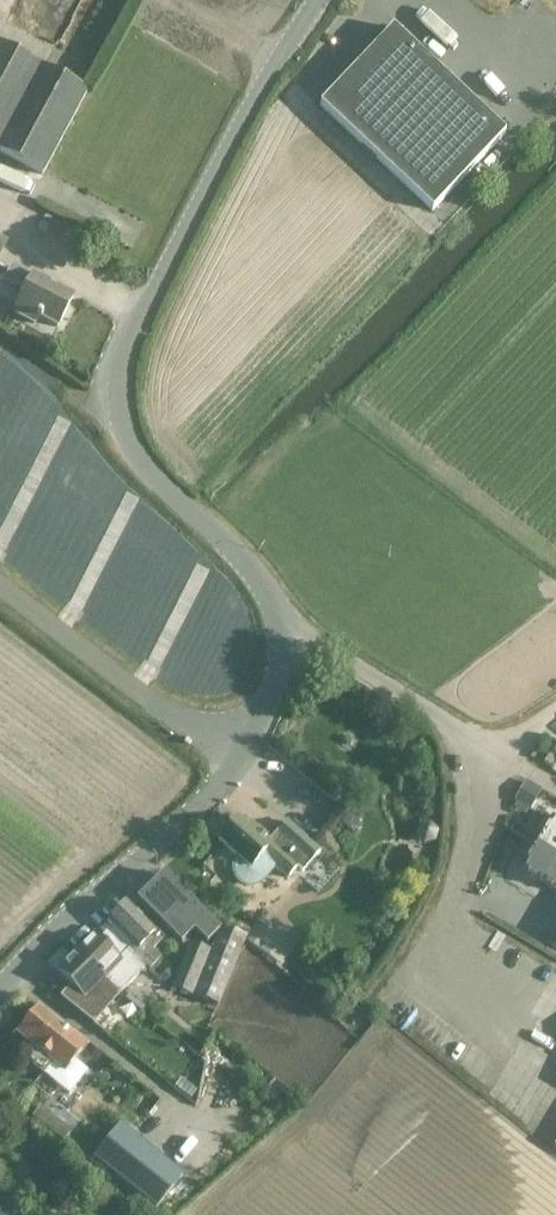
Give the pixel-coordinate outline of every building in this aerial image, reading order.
[(393,27),(320,104),(432,210),(504,133),(393,27)] [(41,175),(87,91),(0,44),(0,152),(41,175)] [(74,297),(31,274),(30,276),(10,265),(2,280),(22,291),(11,311),(34,324),(37,318),(57,327),(74,297)] [(543,762),(552,766),(555,759),(555,758),(548,753),(543,762)] [(517,796),(529,803),(539,785),(528,778),(517,796)] [(287,877),(297,866),(302,870),(320,850),(286,820),(269,839),(249,822),(246,825),(236,816),(231,823),(228,821),(220,830),(223,832),(217,839),(237,857),(234,861),(233,866),(233,871),(235,876),(238,880),(243,883),(248,884),(253,884),(258,882),(262,878),(274,865),(287,877)] [(536,845),(555,857),(555,856),(555,819),(552,817),(536,845)] [(555,892),(555,891),(555,856),(555,857),(536,845),(521,871),(555,892)] [(218,932),(220,931),(163,874),(137,900),(181,944),(193,931),(206,944),(218,932)] [(106,921),(111,926),(107,929),(146,965),(150,969),(159,959),(152,951),(163,939),(156,933),(125,903),(106,921)] [(244,938),(281,966),(300,940),(277,923),(273,928),(260,918),(244,938)] [(93,934),(75,953),(114,991),(116,990),(120,994),(146,965),(107,929),(99,939),(93,934)] [(171,988),(190,995),(218,1006),(244,942),(218,932),(210,951),(190,942),(171,988)] [(107,999),(114,991),(75,953),(56,972),(80,994),(70,1004),(93,1023),(103,1011),(85,996),(94,986),(107,999)] [(37,1007),(16,1034),(33,1048),(24,1058),(44,1074),(69,1094),(88,1070),(75,1060),(86,1046),(37,1007)] [(121,1124),(94,1157),(156,1207),(182,1174),(121,1124)]
